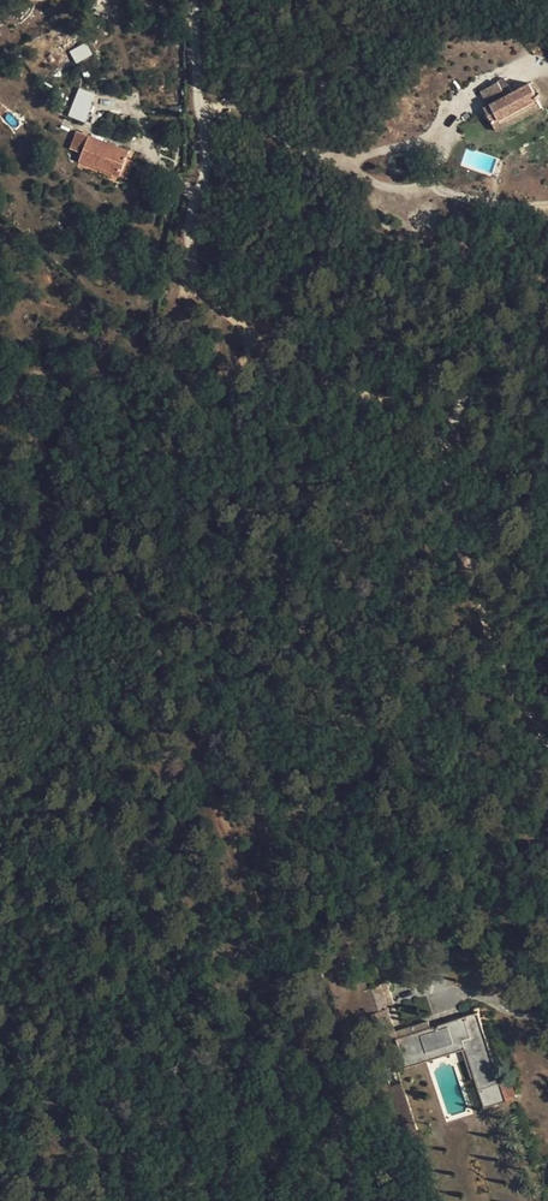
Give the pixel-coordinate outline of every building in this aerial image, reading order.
[(87,43),(69,50),(75,62),(92,55),(87,43)] [(498,82),(481,91),(488,105),(483,109),(497,133),(544,109),(531,83),(505,95),(498,82)] [(85,122),(96,94),(78,87),(67,116),(85,122)] [(130,152),(76,131),(69,149),(81,155),(78,162),(127,180),(135,162),(126,160),(130,152)] [(485,1108),(516,1097),(510,1080),(501,1082),(478,1011),(459,1017),(459,1022),(448,1026),(447,1021),(430,1027),(428,1021),(395,1032),(390,1033),(387,1023),(392,1021),(388,1009),(393,1007),(385,983),(363,991),(378,1041),(394,1035),(399,1052),(401,1059),(463,1040),(465,1048),(485,1108)] [(459,1022),(459,1017),(447,1021),(448,1026),(459,1022)] [(396,1061),(395,1061),(398,1070),(465,1048),(463,1040),(401,1059),(396,1061)] [(394,1053),(383,1057),(386,1064),(395,1061),(396,1061),(394,1053)] [(405,1133),(417,1129),(402,1082),(389,1086),(405,1133)]
